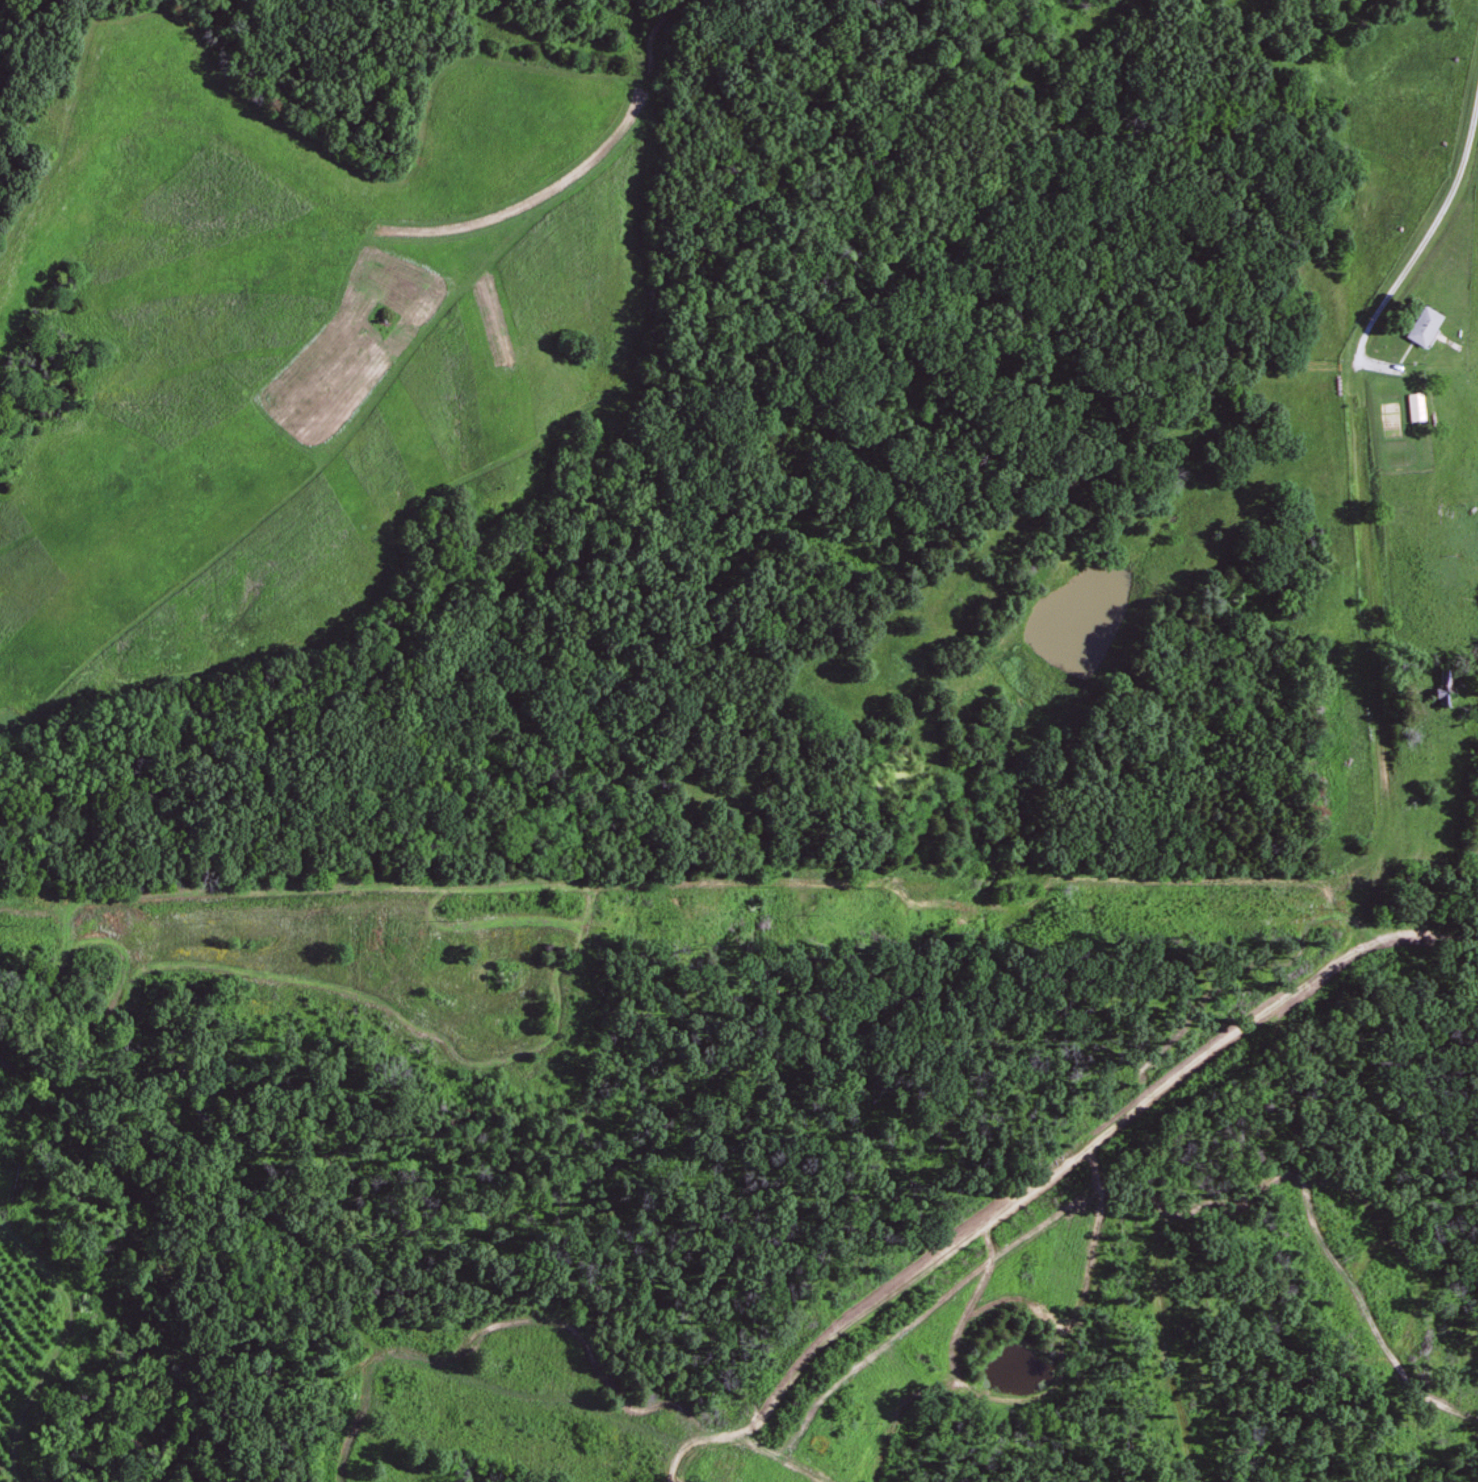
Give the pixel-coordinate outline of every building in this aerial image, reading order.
[(1400,336),(1422,350),(1440,320),(1419,306),(1400,336)] [(1406,422),(1420,421),(1417,394),(1403,395),(1406,422)] [(1434,709),(1449,706),(1446,692),(1432,695),(1434,709)]
